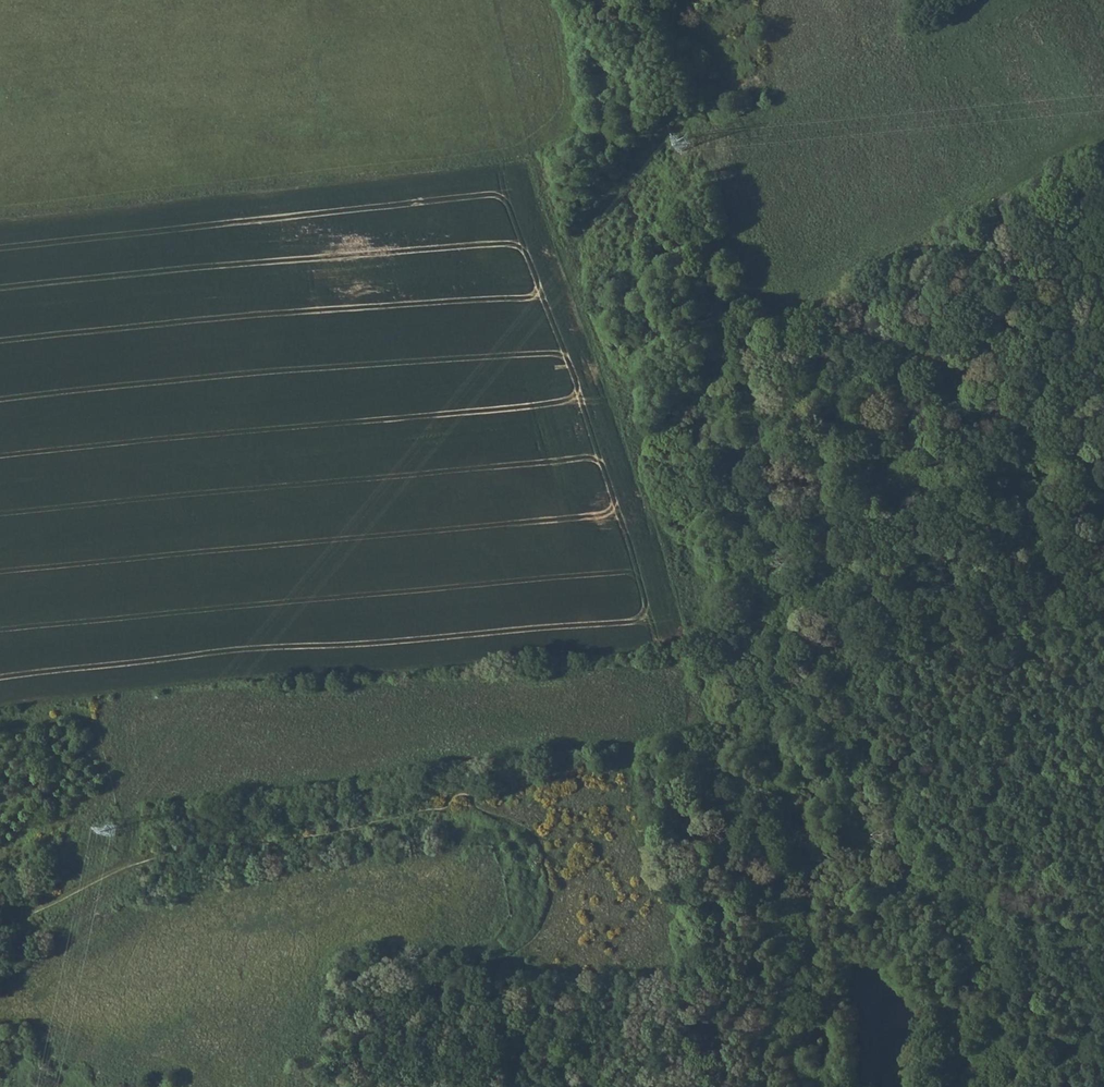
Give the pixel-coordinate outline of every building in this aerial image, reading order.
[(853,103),(864,99),(860,88),(849,92),(853,103)]
